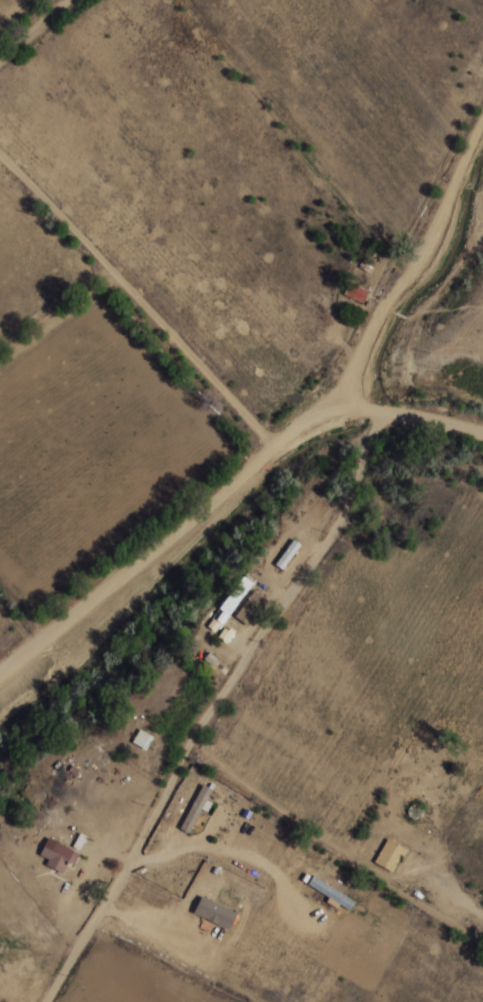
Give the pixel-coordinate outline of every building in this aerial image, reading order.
[(363,304),(369,292),(348,282),(342,293),(363,304)] [(301,545),(293,539),(274,565),(282,571),(301,545)] [(267,601),(255,591),(237,614),(249,624),(267,601)] [(145,751),(153,738),(140,729),(131,742),(145,751)] [(179,828),(190,834),(212,789),(201,784),(179,828)] [(73,860),(56,838),(39,850),(56,872),(73,860)] [(405,847),(384,838),(373,864),(394,873),(405,847)]
